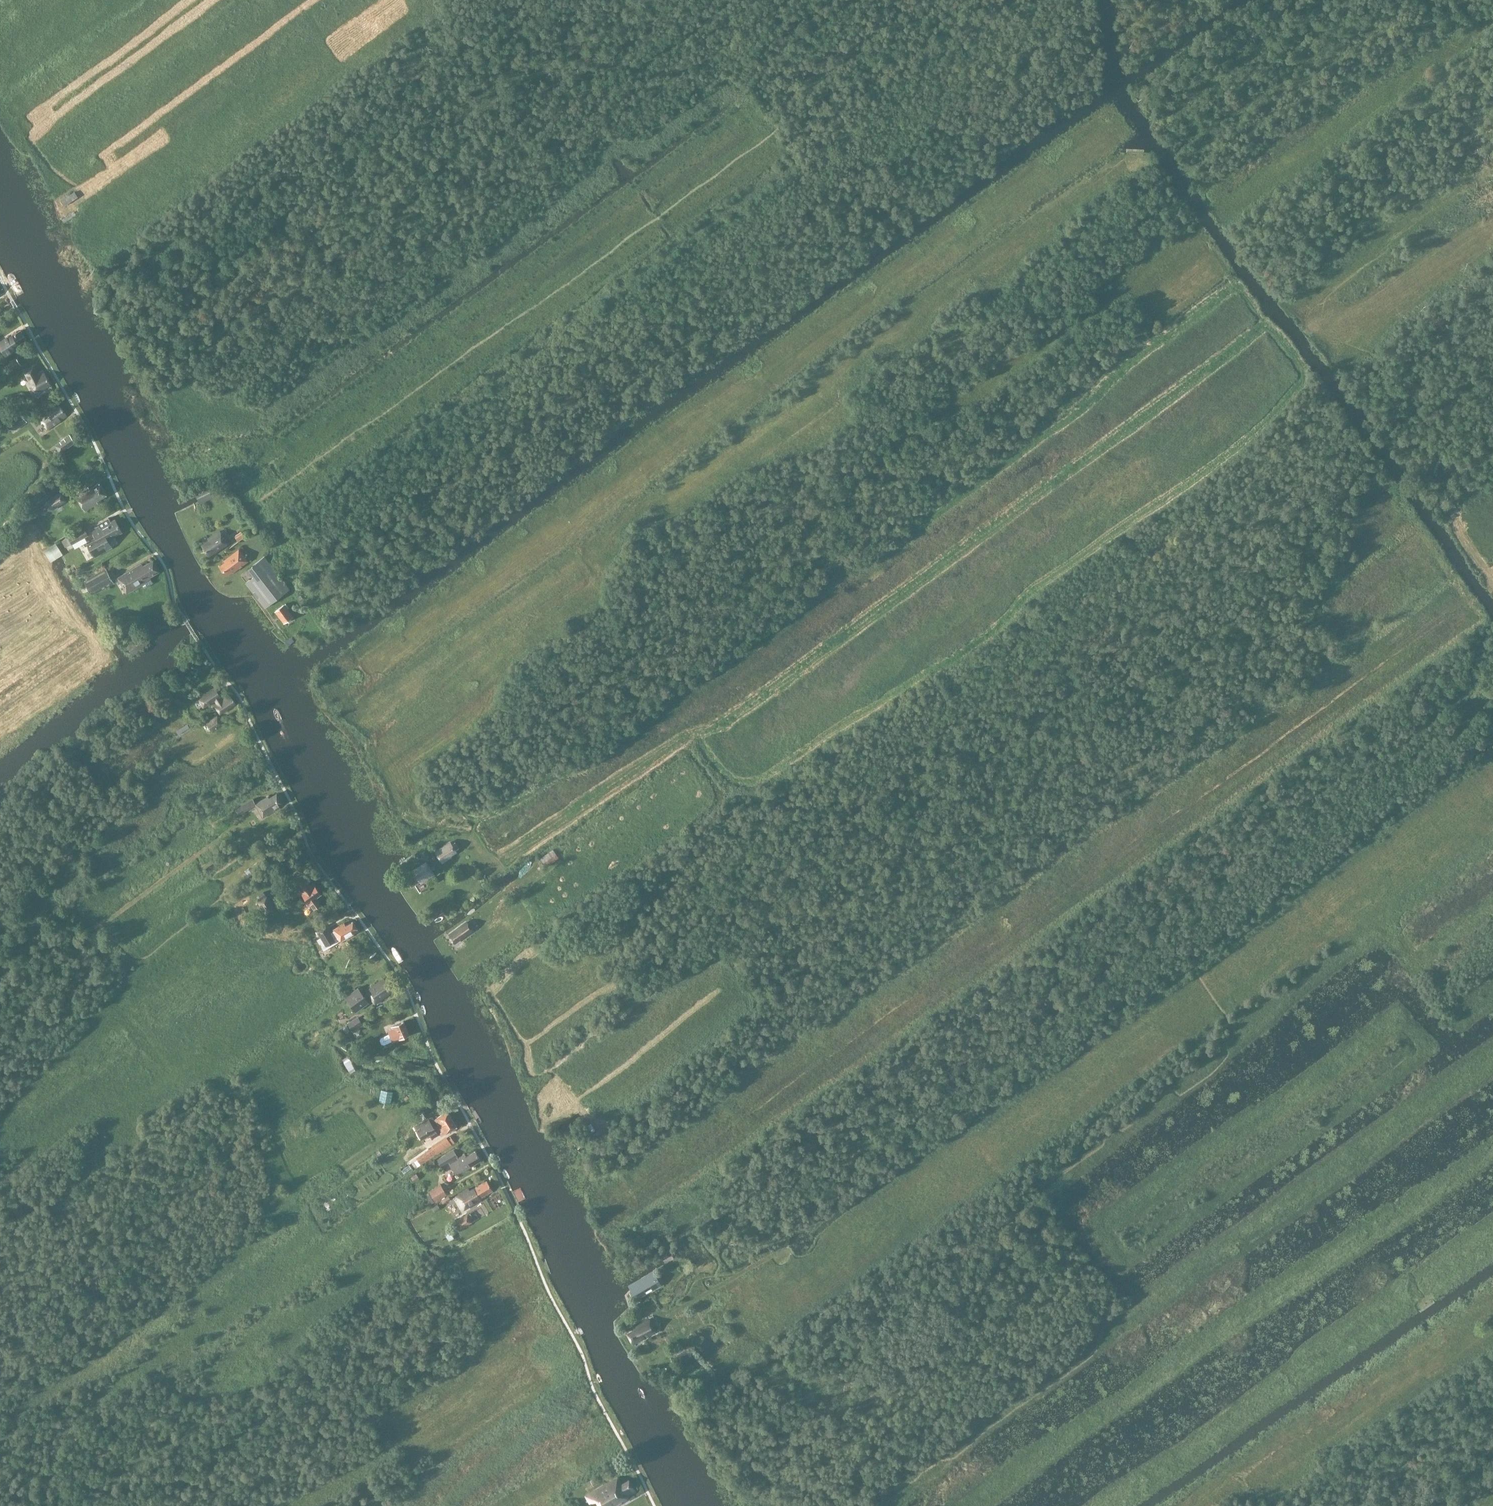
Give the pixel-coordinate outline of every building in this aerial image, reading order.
[(78,198),(73,191),(60,201),(65,207),(78,198)] [(159,275),(150,280),(155,289),(164,284),(159,275)] [(20,331),(0,345),(0,347),(6,356),(15,350),(14,348),(26,340),(20,331)] [(6,365),(10,372),(21,366),(16,359),(6,365)] [(23,373),(34,393),(50,384),(45,375),(39,378),(33,367),(23,373)] [(59,405),(40,419),(48,429),(66,415),(59,405)] [(15,430),(27,422),(21,414),(5,425),(8,429),(15,430)] [(69,435),(54,445),(59,453),(74,443),(69,435)] [(98,503),(96,501),(106,494),(98,483),(88,489),(87,487),(74,495),(85,512),(98,503)] [(37,515),(49,507),(51,510),(66,501),(60,492),(46,501),(46,503),(35,511),(37,515)] [(121,532),(115,520),(110,522),(108,518),(97,524),(99,526),(92,531),(96,538),(86,543),(94,557),(111,547),(107,539),(121,532)] [(71,544),(88,535),(83,527),(67,536),(67,537),(61,540),(65,547),(71,544)] [(234,536),(237,541),(244,536),(240,531),(234,536)] [(202,545),(208,555),(228,543),(221,533),(202,545)] [(238,549),(223,560),(224,562),(219,566),(226,576),(232,572),(233,573),(248,562),(238,549)] [(253,577),(245,583),(264,608),(289,589),(265,556),(248,570),(253,577)] [(143,564),(119,578),(127,593),(150,579),(149,576),(158,571),(152,561),(144,566),(143,564)] [(84,582),(91,595),(113,583),(106,570),(84,582)] [(284,606),(275,612),(284,623),(292,616),(284,606)] [(291,637),(284,643),(286,647),(294,641),(291,637)] [(235,704),(230,696),(229,696),(223,700),(221,698),(222,697),(216,688),(198,700),(203,708),(215,701),(217,704),(214,706),(220,713),(235,704)] [(216,717),(207,723),(212,731),(221,725),(216,717)] [(254,800),(236,810),(239,816),(257,805),(264,817),(274,812),(272,809),(282,803),(276,794),(269,799),(268,797),(256,804),(254,800)] [(576,838),(569,841),(572,846),(579,843),(576,838)] [(450,841),(434,851),(442,864),(452,858),(451,856),(457,852),(450,841)] [(552,849),(539,860),(546,868),(559,858),(552,849)] [(404,877),(411,887),(424,879),(425,881),(434,875),(425,863),(404,877)] [(272,891),(284,882),(278,874),(266,882),(272,891)] [(303,874),(290,884),(298,895),(301,893),(313,910),(314,910),(321,904),(316,898),(319,895),(320,894),(313,884),(311,886),(303,874)] [(257,897),(260,901),(267,897),(264,893),(257,897)] [(267,896),(267,897),(260,901),(257,903),(266,915),(276,908),(267,896)] [(466,921),(447,935),(454,944),(473,930),(466,921)] [(317,941),(321,948),(333,941),(338,937),(341,941),(357,931),(352,922),(345,926),(343,924),(333,930),(334,931),(329,934),(328,934),(317,941)] [(366,1000),(370,997),(375,1005),(385,997),(384,995),(391,990),(384,980),(366,993),(367,994),(364,996),(357,988),(344,998),(355,1013),(369,1003),(366,1000)] [(352,1031),(356,1028),(362,1024),(357,1016),(347,1022),(352,1031)] [(380,1038),(384,1046),(397,1039),(397,1040),(409,1035),(403,1022),(391,1028),(393,1032),(380,1038)] [(430,1117),(413,1127),(420,1139),(429,1133),(432,1138),(440,1133),(441,1135),(456,1126),(447,1112),(433,1121),(430,1117)] [(431,1147),(436,1155),(450,1145),(453,1143),(449,1136),(446,1139),(445,1137),(431,1147)] [(453,1149),(436,1159),(440,1166),(448,1161),(449,1163),(456,1175),(481,1161),(475,1151),(466,1156),(465,1154),(458,1158),(456,1157),(458,1156),(453,1149)] [(415,1173),(410,1176),(414,1182),(419,1178),(415,1173)] [(470,1188),(458,1195),(465,1208),(475,1202),(474,1200),(494,1189),(488,1180),(472,1190),(470,1188)] [(434,1202),(446,1195),(440,1184),(428,1191),(434,1202)] [(469,1213),(457,1220),(461,1228),(473,1221),(469,1213)] [(627,1286),(635,1298),(660,1284),(652,1272),(627,1286)] [(636,1329),(627,1334),(632,1344),(652,1334),(645,1320),(635,1326),(636,1329)] [(593,1485),(600,1481),(597,1476),(590,1481),(593,1485)] [(617,1478),(586,1496),(591,1505),(615,1505),(627,1499),(624,1495),(634,1489),(629,1480),(621,1485),(617,1478)]
